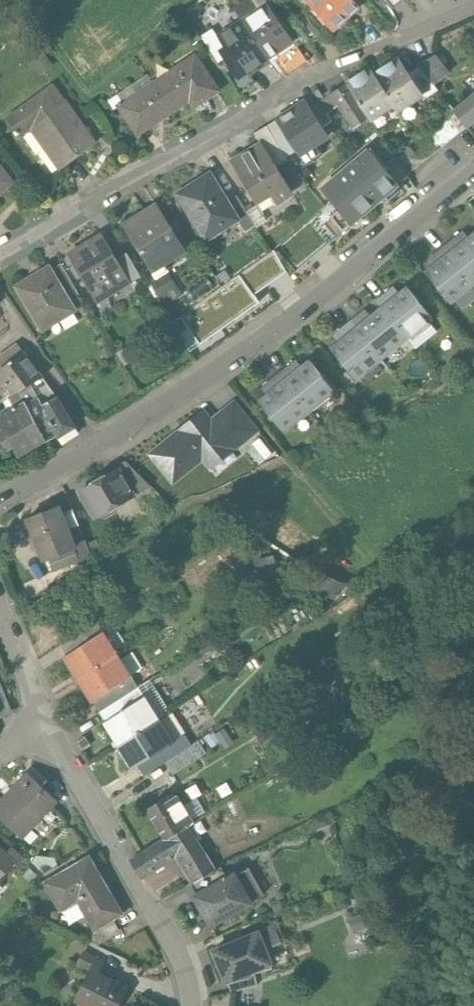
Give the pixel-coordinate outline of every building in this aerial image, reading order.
[(352,0),(317,0),(311,6),(333,30),(358,7),(352,0)] [(392,10),(404,0),(384,0),(392,10)] [(293,42),(267,4),(242,21),(268,59),(273,56),(288,46),(292,43),(293,42)] [(268,59),(242,21),(218,38),(225,49),(221,52),(239,79),(238,79),(246,91),(256,83),(248,72),(256,67),(259,71),(271,63),(268,59)] [(290,50),(275,60),(286,77),(305,63),(292,43),(288,46),(290,50)] [(288,46),(273,56),(275,60),(290,50),(288,46)] [(435,55),(418,65),(419,67),(433,85),(448,74),(435,55)] [(195,56),(153,84),(172,112),(196,96),(200,103),(219,91),(195,56)] [(407,75),(397,59),(374,75),(373,75),(393,106),(397,112),(420,97),(421,96),(407,75)] [(433,85),(419,67),(407,75),(421,96),(420,97),(423,101),(438,91),(433,85)] [(393,106),(373,75),(374,75),(370,69),(346,84),(369,119),(370,121),(393,106)] [(172,112),(153,84),(119,107),(137,135),(172,112)] [(346,84),(319,102),(327,113),(339,106),(354,129),(369,119),(346,84)] [(65,102),(64,103),(52,86),(7,119),(16,132),(15,133),(17,135),(18,135),(20,136),(22,134),(18,128),(29,120),(33,125),(32,126),(44,143),(46,141),(65,167),(96,144),(65,102)] [(453,111),(466,128),(473,122),(473,94),(453,111)] [(300,155),(328,137),(322,129),(309,108),(304,102),(277,120),(297,151),(300,155)] [(327,113),(319,102),(309,108),(322,129),(332,121),(327,113)] [(460,133),(445,115),(433,125),(448,143),(460,133)] [(297,151),(277,120),(267,126),(285,158),(297,151)] [(448,143),(433,125),(423,132),(438,151),(448,143)] [(285,158),(267,126),(254,134),(261,145),(262,144),(276,168),(287,161),(285,158)] [(414,139),(393,156),(394,157),(406,176),(429,158),(414,139)] [(261,145),(231,163),(256,205),(270,196),(274,204),(291,193),(276,168),(262,144),(261,145)] [(382,199),(398,185),(386,171),(388,169),(384,166),(370,149),(344,170),(343,169),(332,178),(333,179),(321,190),(331,201),(338,210),(330,217),(343,232),(364,215),(364,214),(372,207),(373,208),(383,200),(382,199)] [(386,171),(398,185),(407,177),(406,176),(394,157),(384,166),(388,169),(386,171)] [(0,167),(0,192),(12,183),(0,167)] [(211,177),(194,188),(193,186),(179,195),(206,239),(237,220),(228,204),(211,177)] [(256,226),(238,197),(228,204),(237,220),(244,233),(256,226)] [(273,249),(286,273),(289,278),(343,232),(330,217),(338,210),(331,201),(273,249)] [(184,252),(157,206),(124,225),(148,266),(161,259),(164,264),(184,252)] [(463,232),(445,246),(450,252),(468,238),(463,232)] [(468,238),(450,252),(473,281),(473,233),(468,238)] [(102,236),(70,255),(98,302),(130,283),(117,259),(102,236)] [(445,246),(428,260),(433,266),(450,252),(445,246)] [(254,296),(254,295),(286,273),(273,249),(239,275),(254,296)] [(425,272),(451,304),(473,286),(473,281),(450,252),(433,266),(425,272)] [(141,276),(127,253),(117,259),(130,283),(141,276)] [(84,302),(61,265),(51,271),(73,308),(84,302)] [(51,271),(49,267),(28,280),(31,284),(19,291),(42,330),(75,311),(73,308),(51,271)] [(239,275),(180,318),(199,346),(260,303),(254,295),(254,296),(239,275)] [(432,320),(406,287),(398,294),(381,308),(407,340),(432,320)] [(393,288),(376,302),(381,308),(398,294),(393,288)] [(407,340),(381,308),(370,317),(355,328),(381,360),(407,340)] [(365,311),(350,322),(355,328),(370,317),(365,311)] [(350,322),(333,336),(338,342),(355,328),(350,322)] [(381,360),(355,328),(338,342),(330,349),(356,381),(381,360)] [(17,344),(0,357),(0,364),(3,368),(0,370),(0,376),(14,395),(19,392),(30,385),(44,378),(17,344)] [(296,361),(279,375),(284,381),(301,367),(296,361)] [(335,393),(309,361),(301,367),(284,381),(309,413),(335,393)] [(279,375),(261,389),(266,395),(284,381),(279,375)] [(75,428),(57,398),(44,378),(30,385),(38,398),(39,399),(42,406),(58,435),(62,443),(77,433),(74,428),(75,428)] [(266,395),(258,401),(284,434),(309,413),(284,381),(266,395)] [(19,392),(14,395),(2,401),(8,413),(0,418),(0,419),(6,430),(0,433),(0,434),(6,444),(12,441),(20,456),(45,442),(25,405),(19,392)] [(58,435),(42,406),(39,399),(26,405),(25,405),(45,442),(58,435)] [(237,403),(219,418),(242,446),(259,432),(237,403)] [(210,425),(203,415),(153,455),(173,480),(203,456),(208,463),(236,440),(241,446),(242,446),(219,418),(210,425)] [(118,471),(80,492),(86,502),(85,505),(91,515),(94,516),(96,518),(98,517),(103,518),(116,511),(117,506),(133,497),(118,471)] [(57,508),(27,520),(44,561),(47,560),(73,550),(66,531),(60,515),(57,508)] [(72,510),(60,515),(66,531),(79,526),(72,510)] [(79,526),(66,531),(73,550),(78,561),(90,557),(79,526)] [(73,550),(47,560),(52,572),(78,561),(73,550)] [(96,622),(59,646),(66,656),(103,633),(96,622)] [(66,656),(62,659),(77,682),(117,656),(103,633),(66,656)] [(117,656),(77,682),(91,704),(93,703),(131,678),(117,656)] [(131,678),(93,703),(99,714),(137,689),(131,678)] [(105,723),(104,725),(118,747),(158,721),(170,713),(149,681),(137,689),(144,699),(105,723)] [(137,689),(99,714),(105,723),(144,699),(137,689)] [(158,721),(118,747),(132,770),(137,767),(172,745),(173,745),(158,721)] [(178,755),(164,764),(172,776),(204,755),(196,743),(178,755)] [(172,745),(137,767),(144,777),(164,764),(178,755),(172,745)] [(0,803),(0,819),(22,840),(57,802),(27,774),(0,803)] [(176,797),(169,801),(162,790),(149,799),(151,808),(145,812),(164,841),(164,842),(165,842),(187,828),(193,824),(176,797)] [(200,848),(187,828),(165,842),(164,842),(164,841),(131,862),(141,879),(156,870),(157,872),(163,868),(162,866),(176,857),(194,884),(214,871),(204,855),(209,852),(204,845),(200,848)] [(14,865),(0,852),(0,880),(14,865)] [(88,858),(44,884),(60,911),(83,898),(91,912),(85,915),(94,930),(94,931),(112,920),(122,915),(88,858)] [(194,884),(191,886),(196,896),(227,879),(221,867),(215,871),(214,871),(194,884)] [(196,896),(194,897),(211,926),(250,904),(250,903),(264,895),(249,868),(235,876),(234,875),(227,879),(196,896)] [(112,920),(94,931),(94,930),(91,943),(97,946),(119,933),(112,920)] [(273,928),(213,952),(226,982),(228,982),(255,974),(272,969),(265,950),(280,944),(273,928)] [(104,962),(84,952),(78,964),(90,970),(90,969),(98,973),(104,962)] [(90,969),(90,970),(75,1001),(85,1005),(117,1005),(127,987),(98,973),(90,969)] [(255,974),(228,982),(231,993),(258,986),(255,974)]
